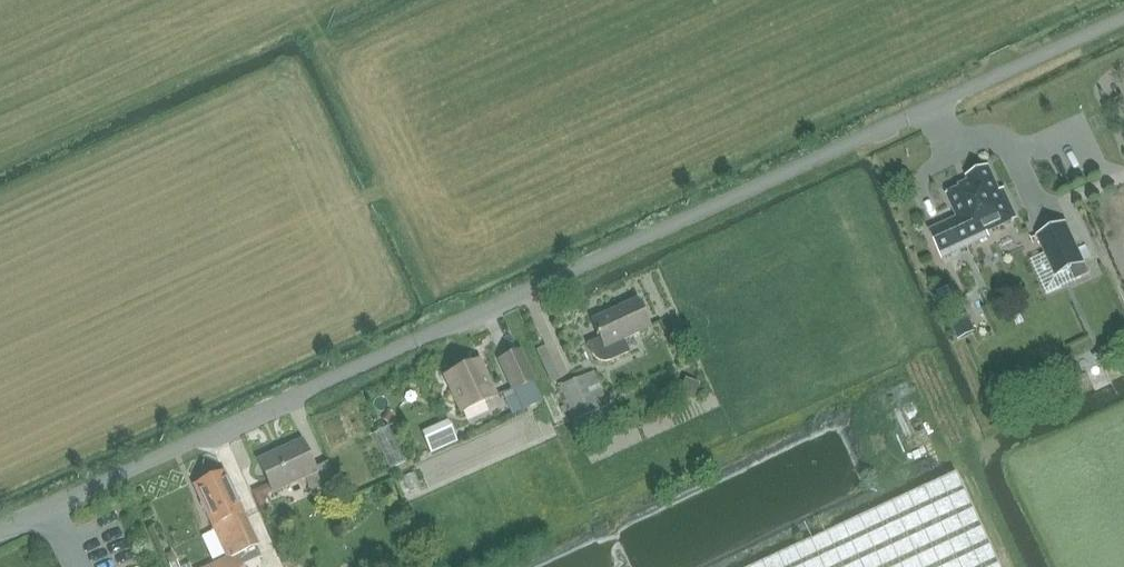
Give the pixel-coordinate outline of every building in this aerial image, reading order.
[(958,218),(930,231),(942,258),(989,237),(987,233),(1017,219),(1004,190),(1000,191),(988,167),(967,177),(969,181),(959,186),(960,189),(947,195),(958,218)] [(1054,229),(1037,236),(1056,277),(1084,264),(1070,231),(1057,237),(1054,229)] [(591,319),(600,338),(586,344),(587,346),(588,346),(592,355),(595,359),(600,362),(605,363),(609,362),(629,353),(623,340),(649,328),(636,299),(591,319)] [(519,350),(499,359),(513,390),(533,382),(519,350)] [(478,360),(444,376),(461,412),(495,396),(478,360)] [(559,385),(573,419),(608,404),(593,371),(559,385)] [(570,422),(556,392),(542,399),(556,429),(570,422)] [(258,460),(273,494),(305,480),(313,495),(339,483),(328,461),(314,467),(301,440),(258,460)] [(239,553),(258,545),(243,513),(224,471),(191,486),(212,527),(224,522),(239,553)] [(935,482),(753,566),(975,566),(935,482)] [(236,554),(206,566),(242,566),(236,554)]
